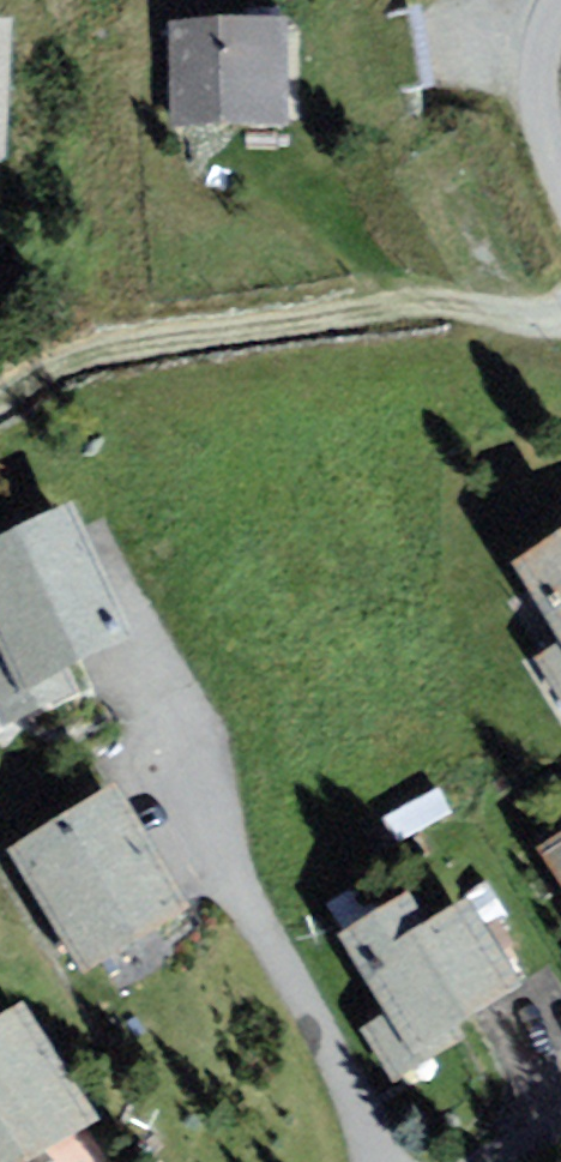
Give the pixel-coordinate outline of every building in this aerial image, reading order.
[(15,15),(0,15),(0,157),(9,157),(15,15)] [(296,20),(168,20),(168,134),(296,134),(296,20)] [(87,517),(0,565),(0,626),(19,660),(0,670),(0,722),(7,735),(161,651),(87,517)] [(539,587),(560,623),(560,573),(539,587)] [(544,672),(560,699),(560,662),(544,672)] [(210,928),(134,798),(17,866),(93,996),(210,928)] [(428,911),(358,954),(403,1025),(371,1045),(405,1098),(550,1009),(494,917),(449,945),(428,911)] [(35,1020),(0,1043),(0,1161),(88,1161),(116,1143),(35,1020)]
